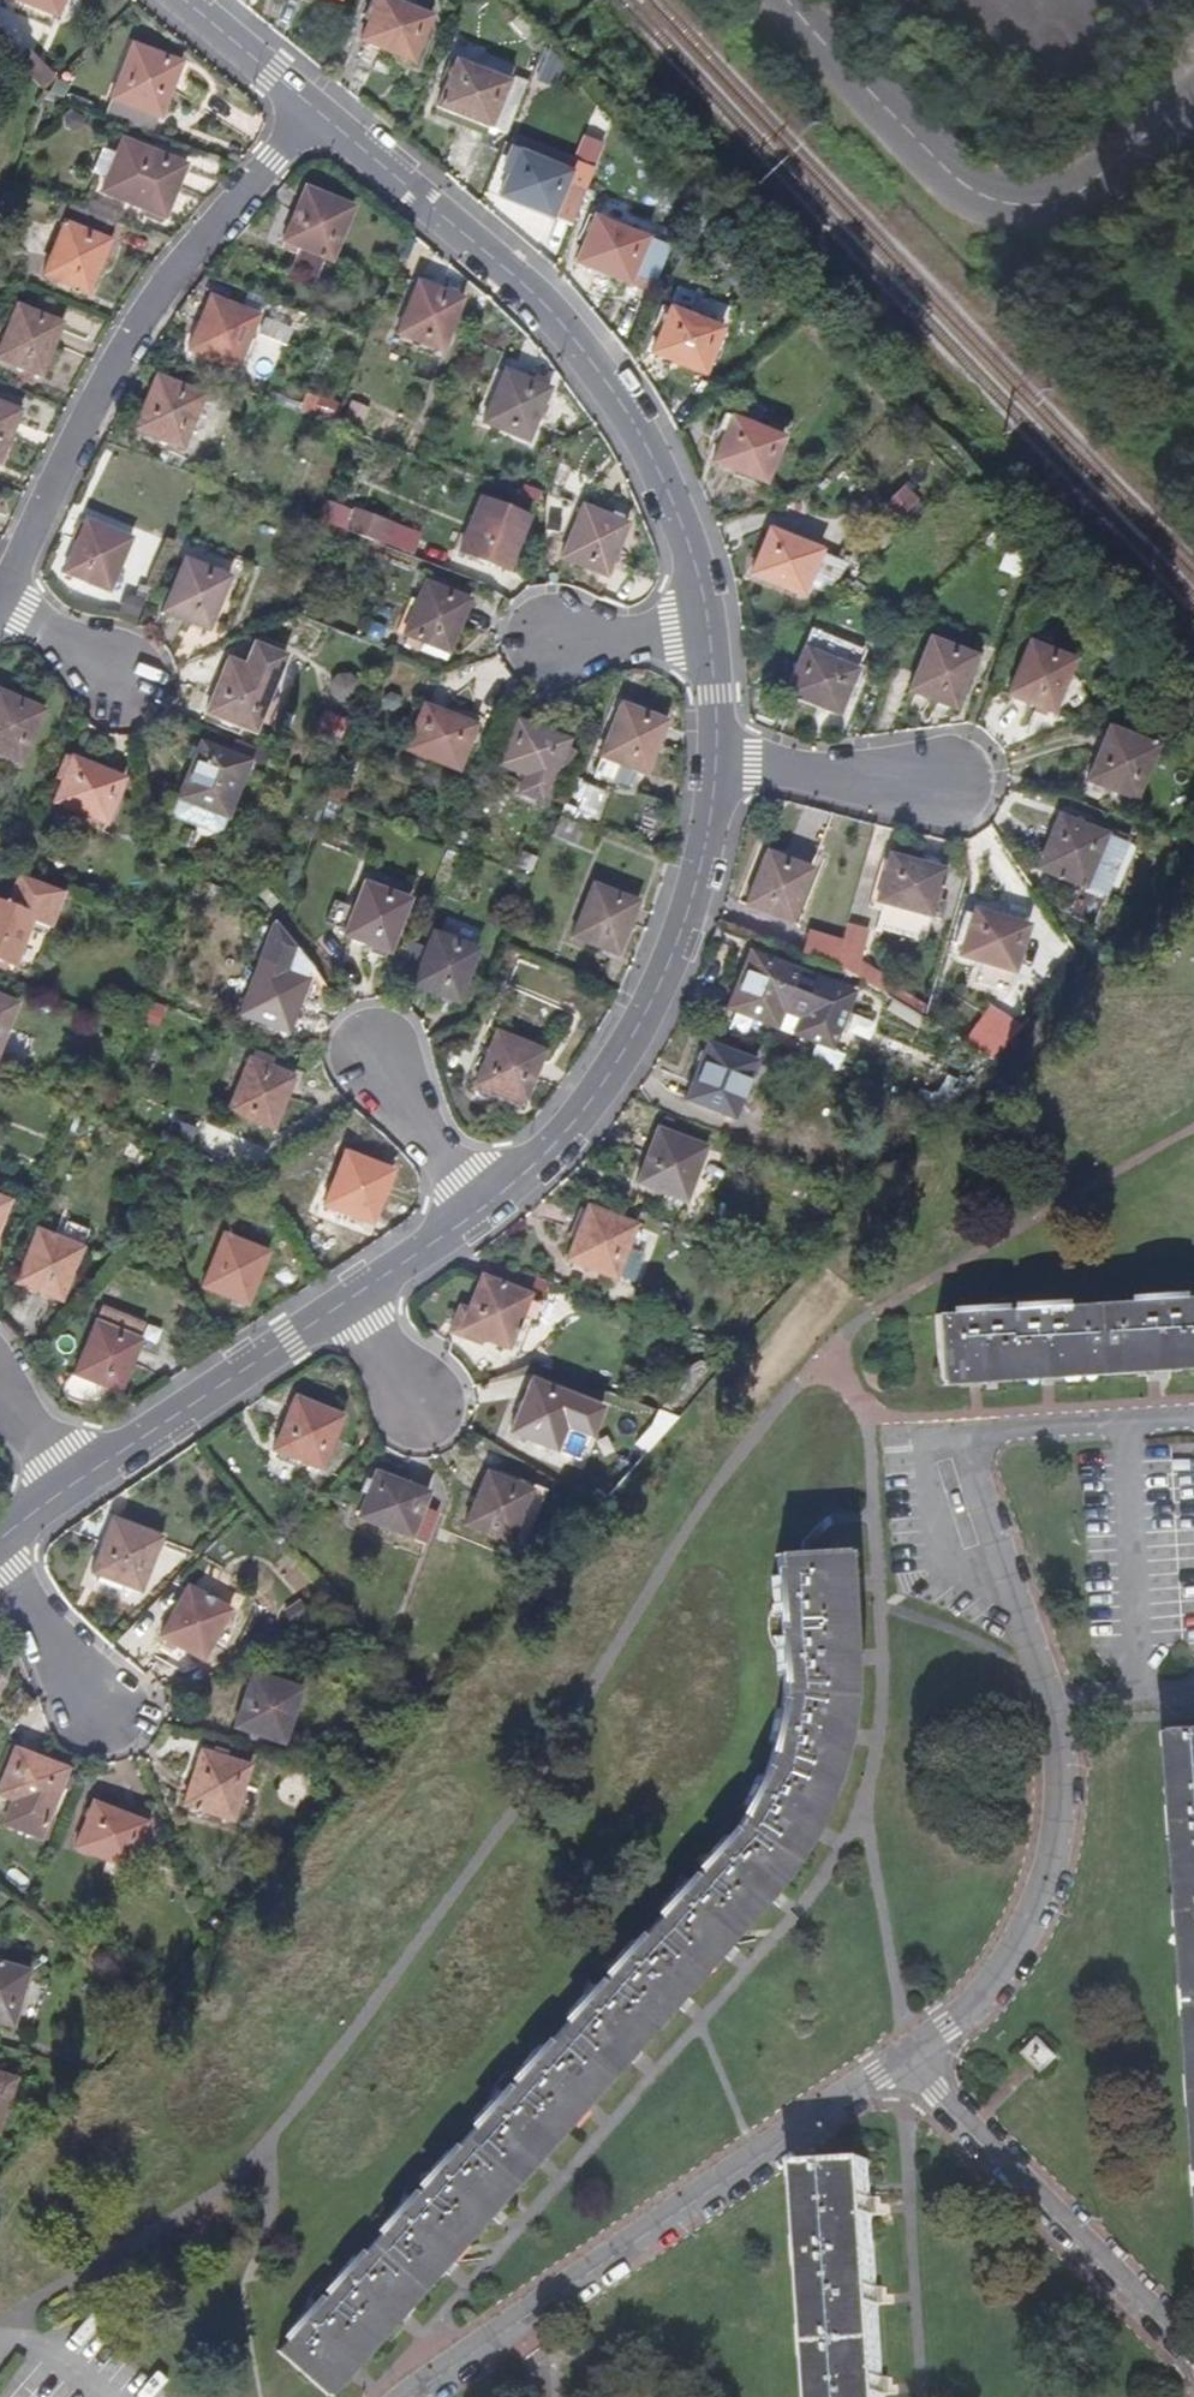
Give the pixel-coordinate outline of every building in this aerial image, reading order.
[(57,16),(64,0),(16,0),(57,16)] [(414,63),(432,18),(388,0),(377,0),(360,40),(414,63)] [(126,117),(150,127),(154,116),(160,118),(180,64),(133,46),(112,100),(130,106),(126,117)] [(23,70),(43,90),(55,79),(34,60),(23,70)] [(507,135),(527,84),(510,77),(507,84),(454,63),(437,107),(507,135)] [(185,167),(141,148),(124,140),(102,192),(119,199),(163,218),(185,167)] [(572,226),(586,191),(567,184),(570,174),(518,153),(501,197),(572,226)] [(293,268),(324,282),(352,208),(306,190),(283,247),(298,253),(293,268)] [(89,201),(85,212),(99,218),(116,225),(121,214),(89,201)] [(85,212),(62,203),(55,220),(63,224),(42,275),(87,293),(100,262),(108,265),(124,228),(116,225),(99,218),(85,212)] [(651,293),(670,248),(595,218),(577,263),(651,293)] [(396,335),(442,353),(464,299),(418,281),(396,335)] [(189,350),(236,369),(257,316),(210,298),(189,350)] [(39,376),(61,324),(18,307),(0,350),(0,359),(39,376)] [(652,354),(704,375),(722,330),(670,310),(652,354)] [(484,423),(527,441),(549,389),(506,372),(484,423)] [(136,430),(182,448),(203,396),(156,378),(136,430)] [(21,413),(0,404),(0,464),(21,413)] [(713,463),(764,485),(782,440),(722,415),(716,431),(724,433),(713,463)] [(461,552),(507,570),(528,517),(482,499),(461,552)] [(561,558),(606,577),(627,524),(582,506),(561,558)] [(354,512),(346,531),(348,532),(377,543),(384,523),(354,512)] [(810,581),(820,552),(807,547),(812,536),(768,518),(755,551),(761,554),(752,576),(804,596),(810,581)] [(65,573),(110,591),(131,539),(85,521),(65,573)] [(346,531),(333,526),(326,542),(341,548),(348,532),(346,531)] [(842,561),(820,552),(810,581),(831,589),(842,561)] [(163,613),(207,631),(228,580),(185,562),(163,613)] [(419,651),(438,658),(441,650),(449,653),(470,601),(426,583),(405,635),(423,642),(419,651)] [(143,601),(124,595),(119,612),(137,619),(143,601)] [(839,715),(864,650),(812,630),(804,650),(787,695),(839,715)] [(909,692),(954,709),(975,657),(930,639),(909,692)] [(1007,696),(1052,714),(1073,662),(1028,644),(1007,696)] [(205,715),(254,734),(283,658),(254,646),(246,666),(227,660),(205,715)] [(21,764),(44,712),(0,692),(0,755),(21,764)] [(405,750),(458,771),(477,726),(423,704),(405,750)] [(594,772),(631,787),(638,770),(646,774),(666,723),(621,705),(594,772)] [(519,793),(543,803),(559,765),(565,768),(571,752),(565,750),(568,741),(517,721),(499,766),(525,777),(519,793)] [(1087,781),(1134,799),(1154,748),(1108,729),(1087,781)] [(201,744),(178,800),(173,812),(176,819),(215,834),(222,831),(226,819),(249,762),(201,744)] [(54,803),(106,825),(124,780),(73,758),(54,803)] [(331,790),(327,800),(341,805),(345,795),(331,790)] [(1107,836),(1059,816),(1037,869),(1082,887),(1071,914),(1094,923),(1126,844),(1107,836)] [(555,835),(576,844),(582,828),(561,819),(555,835)] [(459,828),(454,843),(470,849),(475,833),(459,828)] [(522,853),(516,866),(531,872),(536,858),(522,853)] [(747,906),(791,924),(812,872),(768,854),(747,906)] [(877,903),(941,920),(945,903),(935,900),(943,871),(939,870),(941,862),(925,857),(923,865),(889,856),(877,903)] [(49,928),(63,893),(20,877),(8,905),(0,902),(0,962),(30,974),(47,933),(30,927),(32,921),(49,928)] [(343,936),(389,954),(410,902),(364,883),(343,936)] [(572,937),(618,956),(639,904),(592,885),(572,937)] [(959,956),(1013,973),(1028,927),(974,910),(959,956)] [(47,933),(49,928),(32,921),(30,927),(47,933)] [(275,921),(241,1012),(240,1013),(289,1033),(297,1010),(303,1012),(317,973),(275,921)] [(837,966),(857,978),(863,961),(871,931),(848,925),(843,945),(837,966)] [(412,984),(457,1002),(478,951),(433,933),(412,984)] [(802,953),(837,968),(837,966),(843,945),(808,934),(802,953)] [(796,978),(799,972),(750,952),(727,1011),(775,1029),(782,1011),(800,1019),(793,1036),(831,1052),(854,994),(816,978),(813,984),(796,978)] [(886,995),(894,979),(863,961),(857,978),(886,995)] [(816,978),(799,972),(796,978),(813,984),(816,978)] [(16,1005),(0,999),(0,1046),(16,1005)] [(476,1097),(514,1112),(518,1110),(519,1108),(521,1104),(524,1105),(544,1053),(497,1034),(475,1085),(478,1086),(476,1092),(476,1097)] [(685,1100),(733,1120),(756,1063),(708,1044),(685,1100)] [(255,1053),(252,1059),(272,1067),(275,1061),(255,1053)] [(295,1077),(272,1067),(252,1059),(249,1058),(228,1111),(274,1129),(295,1077)] [(637,1183),(686,1201),(705,1148),(658,1130),(637,1183)] [(325,1205),(372,1223),(392,1171),(346,1153),(325,1205)] [(177,1177),(161,1171),(153,1187),(170,1194),(177,1177)] [(9,1202),(0,1198),(0,1225),(9,1202)] [(567,1260),(615,1278),(635,1225),(587,1207),(567,1260)] [(16,1282),(60,1300),(81,1250),(37,1232),(16,1282)] [(202,1288),(248,1307),(269,1255),(223,1236),(202,1288)] [(549,1283),(489,1261),(467,1310),(460,1307),(448,1333),(481,1346),(483,1340),(519,1354),(549,1283)] [(1193,1365),(1193,1300),(1162,1302),(1162,1296),(1147,1296),(1147,1303),(1047,1310),(1047,1304),(1032,1305),(1032,1312),(986,1314),(986,1308),(971,1308),(972,1315),(937,1318),(940,1382),(1193,1365)] [(75,1374),(120,1392),(140,1340),(96,1323),(75,1374)] [(940,1382),(941,1388),(1193,1371),(1193,1365),(940,1382)] [(562,1427),(589,1437),(600,1408),(531,1381),(510,1433),(553,1450),(562,1427)] [(274,1451),(321,1469),(342,1416),(295,1398),(274,1451)] [(410,1537),(426,1543),(437,1513),(422,1507),(427,1494),(376,1474),(372,1481),(366,1479),(361,1494),(366,1496),(357,1518),(409,1539),(410,1537)] [(465,1525),(523,1548),(547,1491),(506,1474),(503,1480),(486,1474),(465,1525)] [(92,1572),(140,1592),(161,1539),(112,1520),(92,1572)] [(279,2353),(327,2396),(357,2364),(689,1985),(785,1876),(805,1842),(825,1798),(843,1741),(848,1708),(848,1703),(848,1678),(846,1605),(841,1550),(803,1553),(777,1555),(779,1590),(774,1591),(775,1605),(780,1605),(783,1649),(779,1650),(779,1665),(784,1665),(783,1698),(781,1720),(775,1720),(772,1735),(776,1736),(772,1754),(760,1787),(755,1785),(748,1799),(753,1802),(744,1818),(723,1848),(718,1844),(709,1855),(713,1858),(683,1893),(678,1890),(669,1901),(673,1904),(630,1953),(625,1950),(616,1960),(620,1964),(589,1999),(585,1995),(576,2007),(580,2010),(537,2059),(532,2056),(523,2067),(527,2070),(497,2104),(492,2100),(481,2113),(486,2116),(445,2164),(439,2161),(430,2172),(434,2176),(404,2210),(399,2206),(389,2217),(394,2222),(351,2270),(346,2267),(337,2277),(341,2281),(311,2316),(306,2312),(296,2323),(301,2327),(279,2353)] [(841,1550),(846,1605),(848,1678),(848,1703),(848,1708),(843,1741),(825,1798),(805,1842),(785,1876),(689,1985),(357,2364),(327,2396),(328,2396),(334,2396),(457,2256),(629,2061),(734,1941),(786,1882),(804,1855),(823,1821),(837,1788),(847,1751),(854,1717),(856,1680),(848,1550),(841,1550)] [(161,1636),(202,1659),(229,1612),(188,1589),(161,1636)] [(293,1624),(308,1614),(300,1602),(285,1612),(293,1624)] [(234,1727),(282,1743),(300,1690),(252,1674),(234,1727)] [(1193,1889),(1193,1735),(1184,1736),(1193,1889)] [(1184,1736),(1178,1736),(1193,1983),(1193,1889),(1184,1736)] [(183,1805),(230,1821),(248,1767),(227,1760),(228,1755),(203,1746),(183,1805)] [(40,1840),(67,1770),(14,1749),(0,1785),(0,1795),(10,1799),(0,1826),(40,1840)] [(75,1848),(127,1868),(144,1824),(93,1803),(75,1848)] [(12,2025),(27,1973),(0,1965),(0,2022),(12,2025)] [(1025,2054),(1042,2072),(1058,2057),(1039,2039),(1025,2054)] [(13,2078),(0,2073),(0,2118),(13,2078)] [(823,2396),(884,2396),(869,2161),(808,2165),(823,2396)] [(808,2165),(802,2165),(817,2396),(823,2396),(808,2165)]
